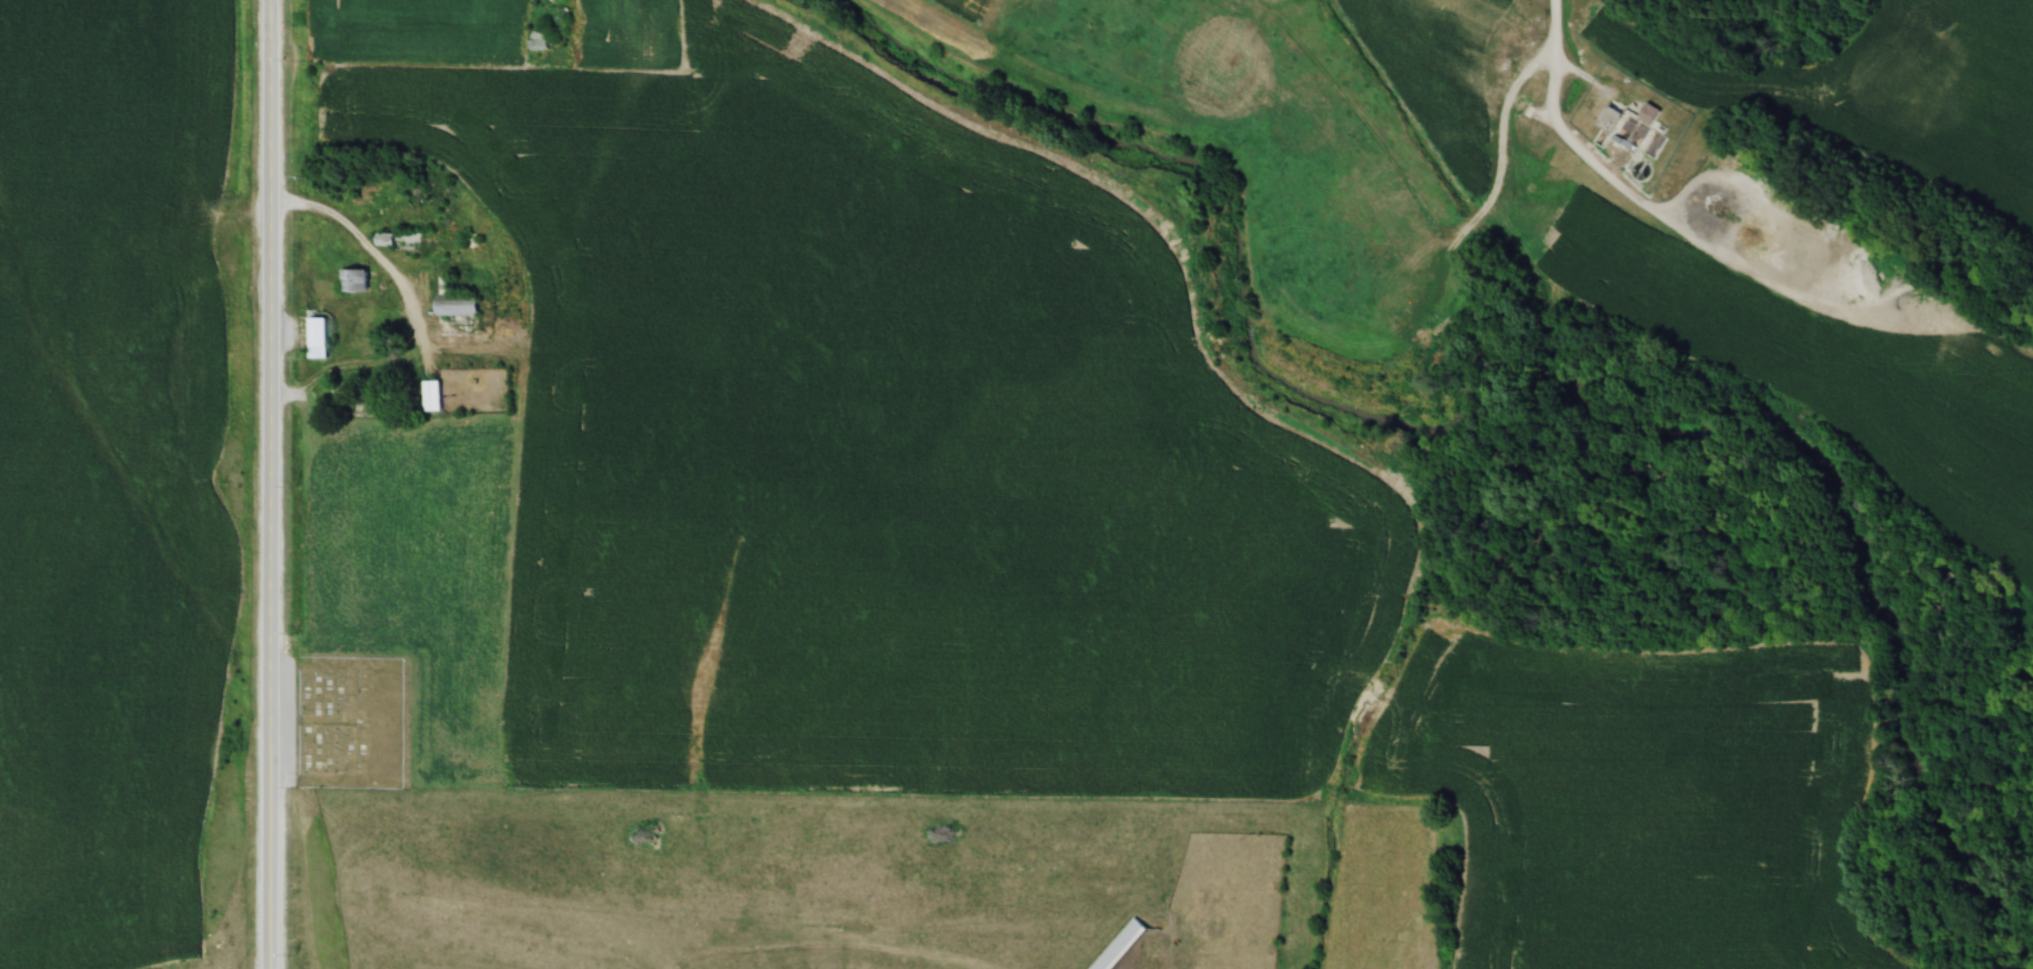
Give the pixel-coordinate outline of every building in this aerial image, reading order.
[(547,48),(547,36),(525,36),(525,48),(547,48)] [(1635,119),(1650,127),(1658,112),(1643,104),(1635,119)] [(1607,135),(1619,116),(1604,106),(1592,125),(1607,135)] [(371,247),(437,247),(437,233),(371,233),(371,247)] [(475,244),(464,235),(457,245),(467,253),(475,244)] [(336,293),(363,293),(363,272),(336,272),(336,293)] [(440,297),(482,296),(482,312),(441,312),(440,297)] [(313,353),(313,311),(333,311),(333,353),(313,353)] [(324,359),(324,319),(304,319),(304,359),(324,359)] [(429,406),(427,376),(444,375),(446,405),(429,406)] [(420,382),(420,413),(436,413),(436,382),(420,382)] [(1144,928),(1131,917),(1087,968),(1109,968),(1144,928)]
